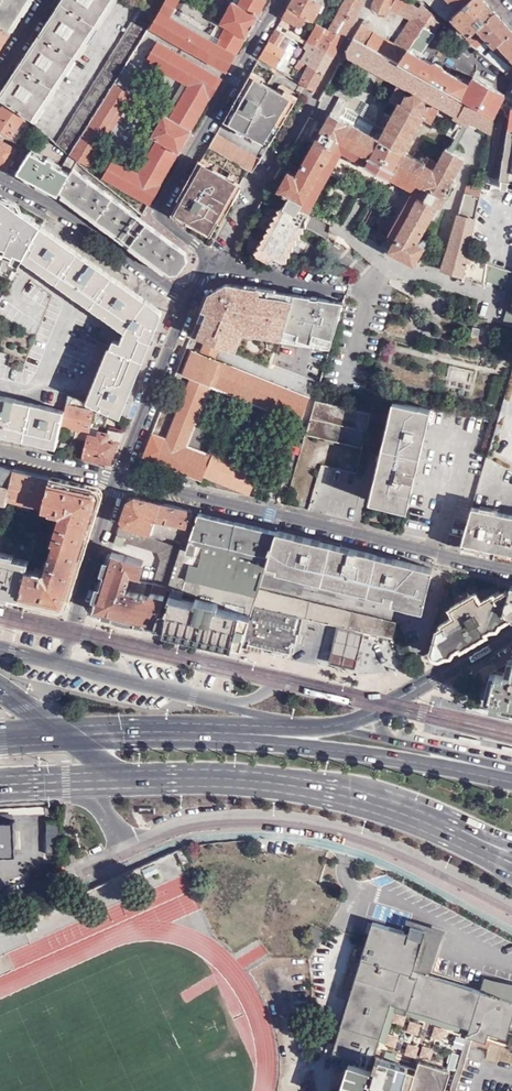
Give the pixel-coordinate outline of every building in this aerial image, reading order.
[(14,29),(24,15),(33,0),(0,0),(0,19),(14,29)] [(62,4),(96,26),(112,0),(65,0),(62,4)] [(239,5),(233,2),(221,23),(226,27),(217,43),(171,17),(181,0),(167,0),(156,17),(150,27),(145,34),(157,42),(220,79),(237,56),(235,54),(245,38),(247,39),(259,17),(258,16),(263,7),(267,0),(242,0),(239,5)] [(289,7),(307,16),(313,20),(323,3),(317,0),(293,0),(289,7)] [(364,0),(345,0),(341,8),(339,7),(337,11),(338,12),(329,29),(344,37),(364,0)] [(360,24),(355,35),(353,37),(394,60),(400,63),(408,51),(410,49),(432,14),(421,5),(418,9),(402,0),(374,0),(371,5),(372,10),(385,17),(390,9),(407,19),(394,42),(360,24)] [(412,2),(421,2),(425,3),(448,23),(452,19),(473,0),(413,0),(412,2)] [(484,0),(473,0),(452,19),(470,36),(495,12),(484,0)] [(42,33),(41,36),(73,56),(75,58),(96,26),(62,4),(52,19),(42,33)] [(307,16),(289,7),(283,17),(301,27),(307,16)] [(145,34),(150,27),(156,17),(144,9),(123,43),(135,50),(145,34)] [(495,12),(470,36),(465,41),(476,51),(482,44),(479,41),(486,35),(497,47),(499,46),(511,60),(511,30),(495,12)] [(442,23),(432,14),(410,49),(421,55),(442,23)] [(14,29),(0,19),(0,23),(12,32),(14,29)] [(12,32),(0,23),(0,50),(12,32)] [(334,55),(344,37),(329,29),(320,24),(318,23),(308,41),(312,43),(334,55)] [(293,39),(276,30),(269,42),(286,52),(293,39)] [(30,52),(20,68),(48,85),(53,88),(57,80),(73,56),(41,36),(30,52)] [(394,60),(353,37),(347,50),(412,86),(458,111),(457,114),(491,132),(494,116),(495,115),(400,63),(394,60)] [(179,153),(192,131),(191,130),(220,79),(157,42),(146,61),(189,86),(169,119),(163,115),(150,137),(157,140),(138,173),(112,159),(102,178),(148,204),(178,152),(179,153)] [(286,52),(269,42),(260,57),(288,72),(290,69),(286,67),(289,62),(293,64),(296,57),(286,52)] [(114,84),(135,50),(123,43),(102,76),(114,84)] [(302,61),(324,73),(334,55),(312,43),(302,61)] [(408,51),(400,63),(495,115),(499,106),(506,95),(474,78),(470,85),(408,51)] [(485,58),(506,76),(511,71),(491,53),(485,58)] [(75,58),(73,56),(57,80),(62,84),(77,59),(75,58)] [(300,82),(314,91),(324,73),(302,61),(301,60),(297,67),(306,72),(300,82)] [(10,84),(0,98),(6,102),(27,116),(29,117),(32,120),(53,88),(48,85),(20,68),(10,84)] [(252,71),(249,77),(262,83),(265,78),(252,71)] [(112,88),(114,84),(102,76),(91,93),(82,107),(95,115),(112,88)] [(232,107),(225,119),(265,142),(268,138),(272,140),(294,101),(283,95),(262,83),(249,77),(240,93),(236,100),(242,103),(238,110),(232,107)] [(131,95),(114,84),(112,88),(95,115),(70,154),(87,164),(131,95)] [(296,239),(310,214),(309,213),(300,209),(303,204),(304,205),(314,188),(339,142),(424,189),(405,224),(394,243),(390,251),(416,266),(426,248),(418,244),(465,159),(446,149),(439,162),(429,157),(425,165),(404,154),(424,118),(432,123),(441,108),(439,106),(405,87),(403,91),(396,88),(389,100),(398,105),(379,140),(360,130),(339,118),(331,113),(295,176),(289,172),(279,192),(281,193),(275,204),(284,209),(258,256),(267,262),(273,258),(282,263),(296,239)] [(57,91),(53,88),(32,120),(36,123),(57,91)] [(285,90),(283,95),(294,101),(297,97),(285,90)] [(339,118),(345,107),(348,102),(339,98),(331,113),(339,118)] [(242,103),(236,100),(232,107),(238,110),(242,103)] [(5,139),(8,134),(12,137),(27,116),(6,102),(0,111),(0,136),(5,139)] [(359,114),(362,116),(369,105),(365,103),(359,114)] [(509,106),(504,103),(501,107),(504,109),(506,115),(510,116),(499,179),(510,181),(508,191),(511,192),(511,107),(509,106)] [(59,144),(70,155),(70,154),(95,115),(82,107),(59,144)] [(369,134),(372,128),(375,123),(362,116),(359,114),(345,107),(339,118),(360,130),(369,134)] [(494,116),(491,132),(490,135),(484,166),(482,178),(489,179),(491,167),(492,168),(501,117),(494,116)] [(369,134),(379,140),(384,130),(379,128),(377,131),(372,128),(369,134)] [(30,152),(32,148),(37,138),(27,133),(20,146),(30,152)] [(210,146),(247,171),(248,168),(252,170),(260,158),(217,133),(210,146)] [(484,166),(490,135),(483,133),(476,164),(484,166)] [(8,168),(18,149),(0,140),(0,164),(8,168)] [(314,188),(320,192),(342,153),(413,193),(398,221),(405,224),(424,189),(339,142),(314,188)] [(210,146),(171,213),(209,235),(247,171),(210,146)] [(73,169),(78,162),(70,155),(64,165),(32,148),(30,152),(18,174),(37,183),(58,195),(73,169)] [(187,253),(140,218),(73,169),(58,195),(77,207),(110,231),(149,258),(171,273),(180,271),(189,259),(187,253)] [(468,183),(466,191),(478,195),(480,187),(468,183)] [(300,209),(309,213),(320,192),(314,188),(304,205),(303,204),(300,209)] [(466,256),(478,195),(466,191),(464,191),(441,267),(466,277),(484,282),(485,279),(511,287),(511,271),(466,256)] [(19,268),(26,254),(29,248),(38,231),(31,228),(34,221),(0,203),(0,262),(19,268)] [(42,225),(45,219),(38,215),(34,221),(31,228),(38,231),(42,225)] [(394,243),(405,224),(398,221),(387,239),(394,243)] [(56,235),(42,225),(38,231),(29,248),(26,254),(128,329),(123,343),(120,342),(117,350),(113,349),(92,404),(96,406),(104,410),(122,419),(133,391),(162,317),(162,312),(159,309),(151,303),(127,286),(96,264),(56,235)] [(282,263),(285,265),(287,265),(294,253),(296,254),(302,242),(296,239),(282,263)] [(240,308),(244,285),(226,282),(208,293),(192,334),(205,340),(212,343),(227,306),(240,308)] [(277,349),(293,293),(244,285),(240,308),(263,312),(265,304),(270,305),(254,356),(273,363),(277,349)] [(307,313),(311,296),(293,293),(277,349),(273,363),(288,369),(304,312),(307,313)] [(320,381),(342,302),(325,299),(321,312),(324,313),(306,376),(320,381)] [(471,331),(470,331),(469,335),(471,335),(470,337),(476,339),(479,329),(472,327),(471,331)] [(222,346),(212,343),(205,340),(200,353),(191,349),(182,372),(191,376),(166,437),(156,461),(201,479),(203,475),(248,492),(258,469),(208,449),(205,454),(185,446),(211,384),(300,420),(309,397),(216,359),(222,346)] [(62,424),(65,411),(0,396),(0,430),(2,431),(45,441),(58,443),(62,424)] [(369,411),(315,398),(305,432),(360,445),(369,411)] [(408,506),(432,408),(398,401),(383,463),(378,462),(371,497),(408,506)] [(74,435),(87,438),(94,412),(67,404),(65,411),(62,424),(76,428),(74,435)] [(114,458),(123,433),(109,429),(108,434),(98,432),(100,425),(106,426),(108,417),(102,415),(104,410),(96,406),(94,412),(87,438),(82,457),(104,462),(114,458)] [(166,437),(153,431),(143,456),(156,461),(166,437)] [(3,508),(6,497),(13,469),(0,466),(0,507),(3,508)] [(44,505),(51,478),(13,469),(6,497),(44,505)] [(95,488),(51,478),(44,505),(50,507),(50,508),(65,512),(66,512),(69,509),(69,506),(73,507),(70,519),(64,517),(62,524),(60,524),(54,540),(56,541),(46,572),(44,573),(27,569),(20,597),(60,606),(68,601),(100,496),(95,488)] [(151,532),(159,502),(135,496),(127,501),(121,519),(123,523),(148,531),(151,532)] [(182,539),(192,509),(159,502),(151,532),(182,539)] [(511,557),(511,516),(473,508),(462,547),(511,557)] [(265,571),(276,532),(206,516),(206,514),(199,512),(187,545),(181,543),(167,586),(156,623),(243,644),(245,638),(254,604),(259,589),(265,571)] [(167,586),(181,543),(150,533),(120,524),(117,533),(125,536),(123,541),(157,552),(163,559),(155,583),(167,586)] [(20,597),(27,569),(31,552),(35,536),(0,528),(0,593),(20,597)] [(310,539),(276,532),(265,571),(424,609),(435,569),(310,539)] [(125,536),(117,533),(115,542),(122,545),(123,541),(125,536)] [(462,536),(451,534),(449,544),(459,546),(462,536)] [(146,560),(112,550),(95,607),(99,615),(154,628),(156,623),(167,586),(155,583),(131,575),(133,568),(143,570),(146,560)] [(432,651),(432,653),(435,656),(439,656),(442,656),(510,617),(505,609),(511,584),(499,581),(497,590),(483,599),(477,590),(451,606),(456,615),(440,624),(432,651)] [(395,621),(259,589),(254,604),(302,616),(323,621),(338,625),(364,631),(391,638),(395,621)] [(254,604),(245,638),(249,639),(248,648),(262,652),(263,647),(291,653),(294,641),(297,642),(303,619),(301,618),(302,616),(254,604)] [(359,652),(364,631),(338,625),(334,644),(329,661),(355,667),(359,652)] [(497,669),(494,676),(493,676),(487,697),(489,698),(488,701),(511,706),(511,660),(497,669)] [(17,855),(15,819),(0,820),(0,856),(17,855)] [(46,819),(46,853),(60,853),(60,819),(46,819)] [(504,1036),(511,1009),(511,982),(483,973),(478,987),(428,972),(441,928),(404,917),(401,928),(371,919),(332,1050),(371,1062),(370,1066),(345,1058),(335,1090),(457,1090),(454,1090),(471,1035),(484,1039),(487,1031),(504,1036)] [(316,946),(324,932),(311,925),(303,938),(316,946)]
